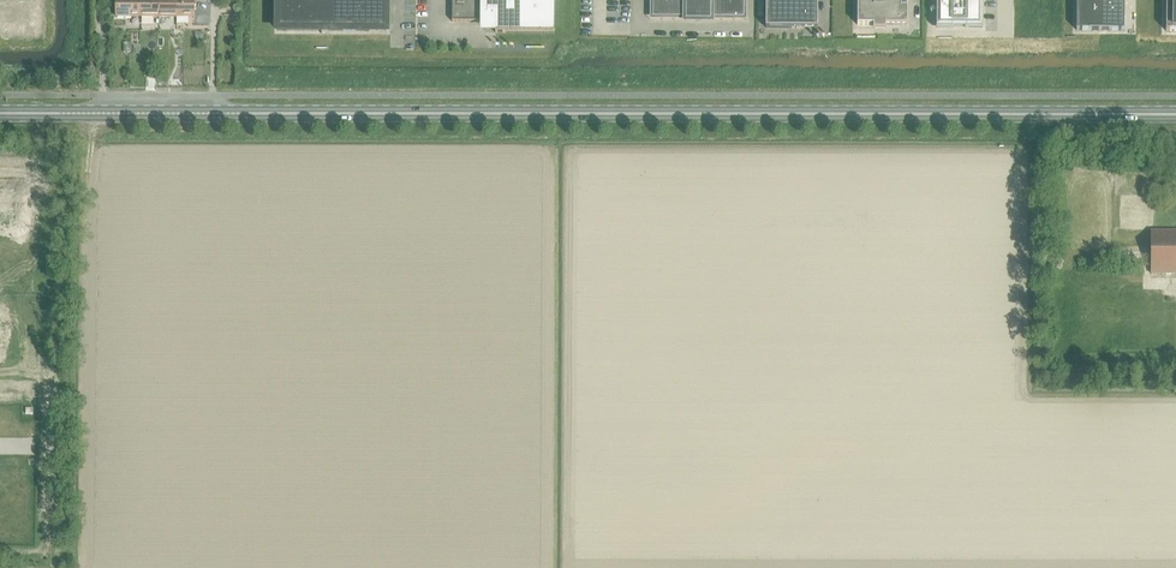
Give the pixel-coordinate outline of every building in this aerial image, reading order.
[(116,16),(142,16),(142,0),(116,0),(116,16)] [(142,16),(159,16),(159,0),(142,0),(142,16)] [(159,16),(176,16),(176,0),(159,0),(159,16)] [(176,16),(194,17),(194,0),(176,0),(176,16)] [(277,31),(386,31),(387,0),(277,0),(277,31)] [(452,22),(495,22),(495,33),(505,33),(555,33),(555,0),(452,0),(452,22)] [(653,17),(698,17),(743,17),(743,0),(653,0),(653,17)] [(817,28),(818,0),(766,0),(765,28),(817,28)] [(873,25),(873,30),(886,30),(886,25),(901,25),(907,25),(907,7),(901,7),(901,3),(907,3),(907,0),(857,0),(857,25),(873,25)] [(936,29),(982,30),(982,0),(936,0),(936,29)] [(1124,30),(1124,0),(1076,0),(1076,30),(1124,30)] [(1166,31),(1175,31),(1175,0),(1166,0),(1166,31)] [(1150,276),(1175,276),(1175,253),(1150,253),(1150,276)]
